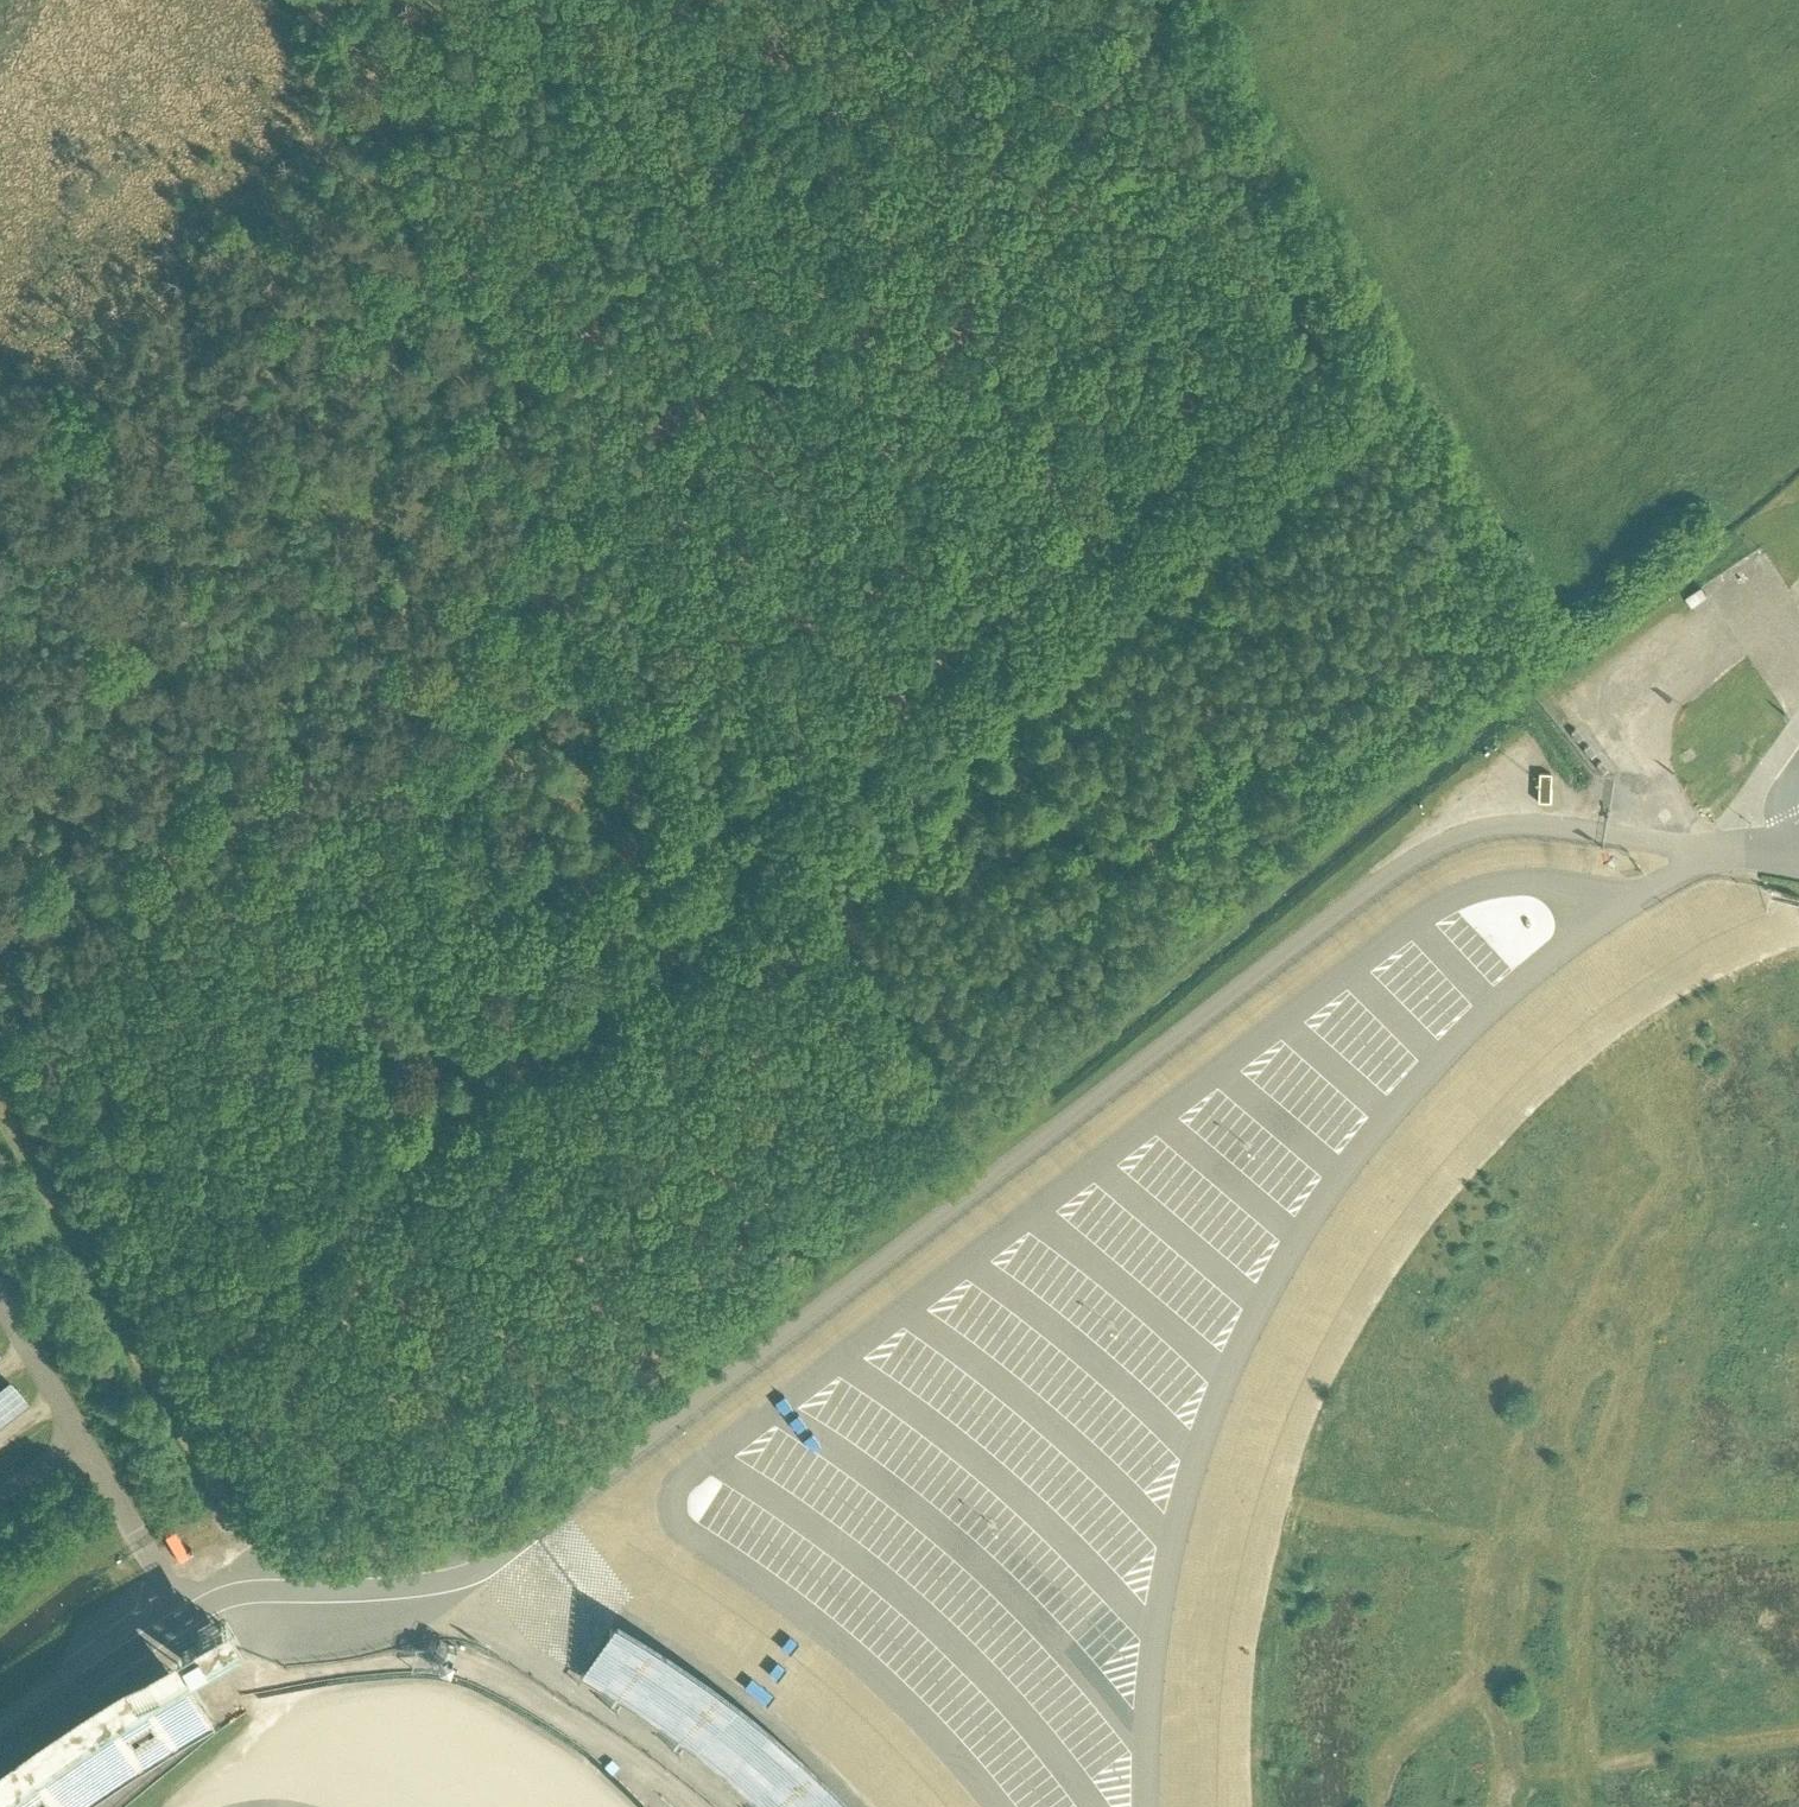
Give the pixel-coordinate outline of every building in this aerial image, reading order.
[(11,1379),(0,1387),(0,1429),(31,1405),(11,1379)] [(582,1678),(611,1696),(674,1742),(755,1806),(852,1806),(837,1791),(729,1694),(609,1615),(582,1678)] [(209,1727),(181,1687),(66,1758),(4,1806),(89,1806),(209,1727)] [(1469,1804),(1473,1806),(1495,1806),(1477,1793),(1469,1804)]
